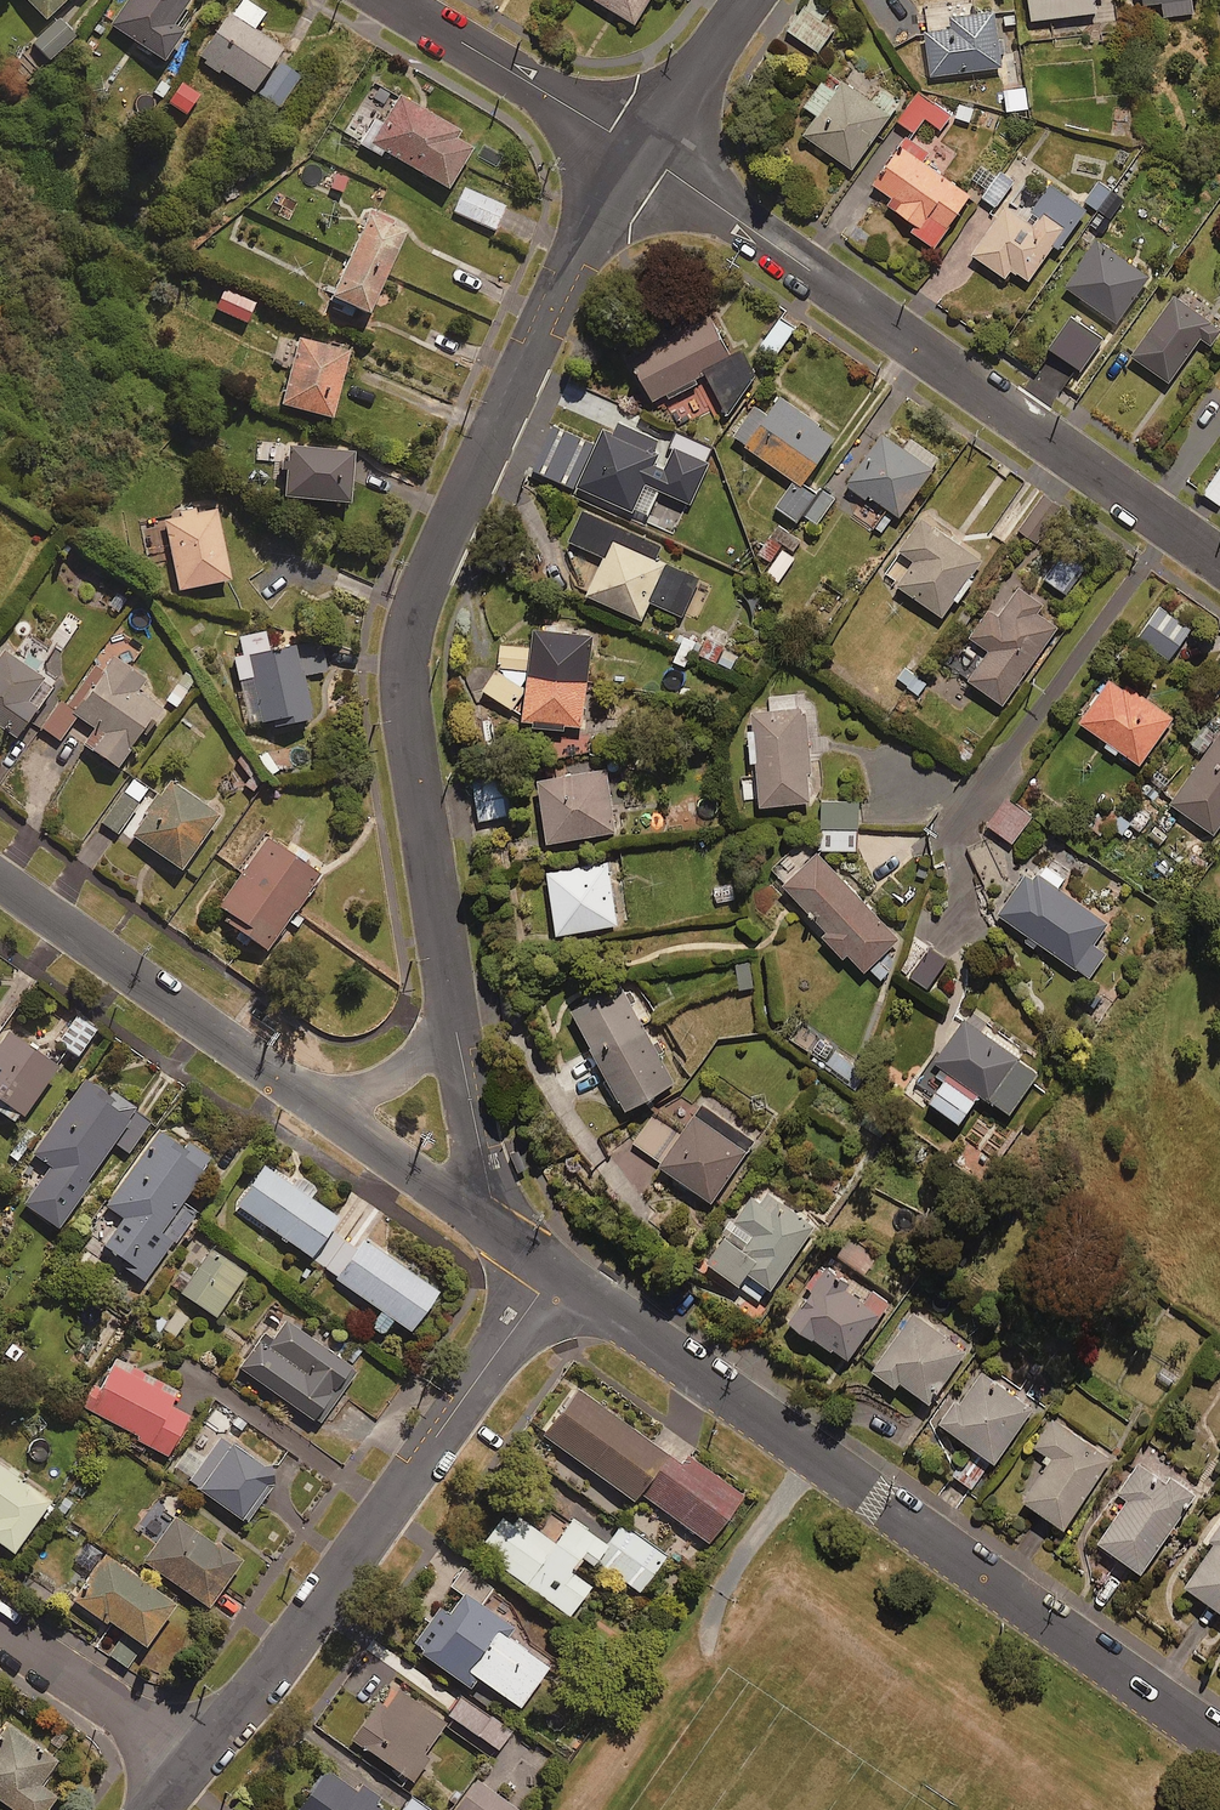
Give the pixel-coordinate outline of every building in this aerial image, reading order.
[(70,0),(20,0),(44,25),(70,0)] [(109,29),(162,66),(182,38),(171,30),(193,0),(130,0),(109,29)] [(204,64),(202,67),(217,77),(219,74),(252,97),(282,53),(252,33),(264,16),(242,0),(241,0),(199,61),(204,64)] [(636,26),(652,0),(592,0),(636,26)] [(819,0),(810,0),(788,31),(818,53),(835,31),(822,21),(831,8),(819,0)] [(1031,22),(1097,15),(1096,0),(1029,0),(1031,22)] [(1144,7),(1162,4),(1164,18),(1194,14),(1192,0),(1143,0),(1144,7)] [(1004,69),(998,14),(945,21),(946,32),(927,34),(932,78),(1004,69)] [(73,41),(58,24),(28,50),(44,68),(73,41)] [(299,79),(277,65),(257,97),(279,111),(299,79)] [(902,101),(884,89),(873,104),(845,84),(838,93),(823,83),(806,108),(819,117),(805,137),(853,171),(902,101)] [(199,98),(182,86),(168,106),(185,118),(199,98)] [(1028,111),(1027,91),(1006,92),(1007,112),(1028,111)] [(951,117),(919,93),(898,122),(915,135),(927,120),(941,130),(951,117)] [(457,135),(398,99),(382,126),(375,121),(359,147),(379,159),(382,155),(446,194),(471,154),(452,143),(457,135)] [(971,198),(902,150),(876,188),(902,206),(897,214),(917,227),(912,234),(935,249),(971,198)] [(1014,183),(1001,174),(983,200),(996,209),(1014,183)] [(1097,183),(1086,204),(1109,216),(1114,207),(1104,202),(1111,190),(1097,183)] [(505,209),(465,189),(453,213),(493,233),(505,209)] [(1086,213),(1052,189),(1032,217),(1012,203),(973,257),(1005,280),(1012,271),(1029,283),(1055,246),(1060,250),(1086,213)] [(403,239),(366,222),(328,307),(365,323),(403,239)] [(1150,280),(1098,244),(1066,290),(1118,326),(1150,280)] [(254,307),(225,294),(217,314),(245,327),(254,307)] [(1175,300),(1133,360),(1170,386),(1201,341),(1211,348),(1219,335),(1219,332),(1175,300)] [(656,405),(665,399),(667,402),(695,386),(716,423),(728,416),(757,376),(742,351),(731,357),(706,315),(630,360),(656,405)] [(796,330),(781,319),(762,344),(777,355),(796,330)] [(349,356),(299,343),(280,411),(330,424),(349,356)] [(734,439),(792,480),(771,508),(797,527),(804,517),(818,527),(838,498),(809,478),(837,440),(781,400),(768,418),(756,409),(734,439)] [(633,514),(661,454),(656,452),(660,444),(619,425),(613,438),(604,434),(579,489),(633,514)] [(670,431),(663,448),(690,460),(693,454),(715,463),(719,451),(670,431)] [(903,451),(882,437),(850,485),(900,519),(940,460),(910,441),(903,451)] [(353,457),(286,451),(281,503),(348,509),(353,457)] [(1203,495),(1219,506),(1219,469),(1203,495)] [(220,513),(168,523),(182,593),(233,583),(220,513)] [(662,549),(584,514),(570,545),(604,560),(587,599),(642,623),(651,604),(683,618),(699,581),(656,563),(662,549)] [(944,620),(956,602),(961,605),(977,582),(972,579),(983,562),(922,521),(901,554),(915,564),(898,589),(944,620)] [(800,543),(779,527),(760,554),(780,569),(800,543)] [(1043,607),(1019,590),(999,619),(990,613),(971,639),(990,653),(968,683),(1004,708),(1059,630),(1037,615),(1043,607)] [(1192,632),(1160,608),(1138,638),(1169,662),(1192,632)] [(237,637),(242,660),(237,661),(251,728),(276,723),(277,731),(316,724),(307,677),(329,672),(324,644),(272,654),(267,632),(237,637)] [(523,726),(536,728),(535,733),(562,736),(563,731),(582,733),(593,639),(535,632),(533,649),(502,646),(499,670),(529,673),(523,726)] [(683,636),(672,661),(685,666),(696,641),(683,636)] [(724,650),(725,647),(708,638),(699,657),(730,672),(737,657),(724,650)] [(5,655),(0,663),(0,727),(20,741),(56,690),(5,655)] [(94,671),(66,707),(61,703),(42,727),(62,743),(81,719),(99,733),(88,747),(119,772),(165,714),(139,693),(147,684),(119,662),(105,680),(94,671)] [(902,666),(893,676),(917,696),(926,686),(902,666)] [(496,671),(483,690),(513,712),(527,693),(496,671)] [(1080,726),(1106,744),(1102,750),(1116,760),(1120,754),(1141,768),(1175,720),(1115,677),(1080,726)] [(761,810),(812,806),(809,777),(812,776),(806,711),(753,716),(755,737),(748,738),(751,765),(757,764),(761,810)] [(1219,829),(1219,737),(1171,806),(1215,837),(1219,829)] [(617,835),(607,772),(536,783),(546,847),(617,835)] [(151,793),(134,781),(103,824),(120,836),(151,793)] [(506,817),(501,783),(473,787),(479,822),(506,817)] [(222,821),(171,784),(133,837),(184,873),(222,821)] [(1005,802),(987,827),(1013,846),(1031,820),(1005,802)] [(859,852),(858,804),(822,805),(823,853),(859,852)] [(270,955),(292,925),(299,930),(304,923),(297,918),(325,881),(270,841),(220,908),(234,918),(229,925),(241,934),(236,939),(248,948),(253,943),(270,955)] [(1005,878),(985,842),(967,851),(987,888),(1005,878)] [(865,975),(871,970),(882,982),(898,967),(887,955),(899,943),(817,858),(785,888),(829,934),(823,939),(842,959),(846,955),(865,975)] [(1064,879),(1042,864),(1028,885),(1023,882),(999,919),(1090,980),(1107,955),(1094,947),(1108,926),(1057,891),(1064,879)] [(618,928),(608,865),(547,875),(558,938),(618,928)] [(735,884),(709,887),(711,904),(737,902),(735,884)] [(947,963),(929,950),(909,978),(927,992),(947,963)] [(752,964),(736,966),(740,994),(757,991),(752,964)] [(663,1061),(667,1059),(659,1045),(655,1047),(634,1009),(638,1007),(631,995),(627,997),(623,989),(573,1017),(628,1116),(678,1088),(663,1061)] [(993,1030),(971,1015),(942,1057),(937,1053),(910,1092),(960,1127),(981,1097),(1010,1117),(1040,1075),(987,1038),(993,1030)] [(100,1033),(78,1016),(58,1043),(81,1059),(100,1033)] [(9,1036),(0,1050),(0,1114),(23,1129),(62,1072),(9,1036)] [(77,1204),(131,1128),(135,1130),(122,1148),(133,1155),(154,1124),(115,1096),(112,1100),(88,1084),(36,1157),(57,1172),(49,1184),(77,1204)] [(755,1144),(703,1109),(660,1171),(712,1206),(755,1144)] [(147,1285),(175,1246),(180,1249),(185,1242),(189,1245),(205,1223),(185,1209),(217,1162),(199,1150),(197,1154),(164,1131),(108,1209),(127,1222),(107,1250),(128,1265),(125,1269),(147,1285)] [(295,1183),(293,1187),(267,1169),(240,1208),(316,1262),(344,1223),(313,1201),(315,1198),(295,1183)] [(816,1229),(758,1190),(706,1266),(740,1289),(748,1277),(772,1293),(816,1229)] [(362,1252),(347,1241),(325,1272),(384,1313),(373,1329),(385,1337),(396,1322),(416,1336),(444,1296),(368,1242),(362,1252)] [(247,1279),(213,1254),(183,1295),(218,1320),(247,1279)] [(865,1306),(825,1278),(791,1326),(847,1366),(890,1305),(874,1294),(865,1306)] [(968,1352),(913,1315),(873,1375),(896,1391),(900,1385),(931,1406),(968,1352)] [(323,1429),(349,1394),(345,1391),(349,1386),(352,1389),(358,1381),(355,1378),(357,1374),(289,1325),(275,1345),(267,1339),(243,1372),(323,1429)] [(95,1386),(83,1408),(139,1440),(138,1443),(170,1461),(193,1421),(175,1411),(183,1397),(117,1359),(100,1389),(95,1386)] [(1035,1412),(983,1374),(961,1406),(955,1402),(938,1425),(995,1466),(1035,1412)] [(679,1470),(576,1396),(544,1440),(634,1505),(640,1496),(709,1546),(742,1500),(687,1460),(679,1470)] [(1112,1460),(1053,1422),(1035,1449),(1052,1461),(1023,1506),(1066,1533),(1112,1460)] [(281,1482),(223,1441),(191,1486),(249,1527),(281,1482)] [(1196,1496),(1145,1463),(1127,1490),(1133,1494),(1098,1549),(1143,1578),(1196,1496)] [(0,1467),(0,1545),(17,1557),(54,1506),(0,1467)] [(1174,1571),(1219,1604),(1219,1506),(1174,1571)] [(589,1540),(576,1557),(530,1522),(526,1528),(507,1513),(477,1552),(568,1621),(590,1592),(571,1578),(582,1562),(591,1568),(604,1551),(589,1540)] [(244,1567),(178,1521),(148,1565),(213,1611),(244,1567)] [(666,1558),(633,1534),(606,1570),(639,1594),(666,1558)] [(179,1613),(109,1560),(79,1599),(149,1652),(179,1613)] [(502,1619),(458,1587),(444,1607),(437,1602),(409,1641),(465,1682),(472,1671),(514,1701),(543,1660),(496,1626),(502,1619)] [(141,1652),(122,1639),(110,1656),(129,1669),(141,1652)] [(441,1718),(395,1686),(376,1713),(368,1707),(349,1734),(409,1776),(425,1752),(420,1749),(441,1718)] [(509,1727),(459,1692),(445,1711),(496,1747),(509,1727)] [(10,1729),(0,1743),(0,1802),(12,1809),(56,1809),(62,1802),(44,1789),(61,1765),(10,1729)] [(321,1763),(288,1809),(386,1809),(390,1805),(354,1780),(351,1784),(321,1763)] [(472,1776),(448,1808),(451,1809),(517,1809),(518,1809),(472,1776)] [(412,1791),(398,1809),(399,1809),(439,1809),(412,1791)]
